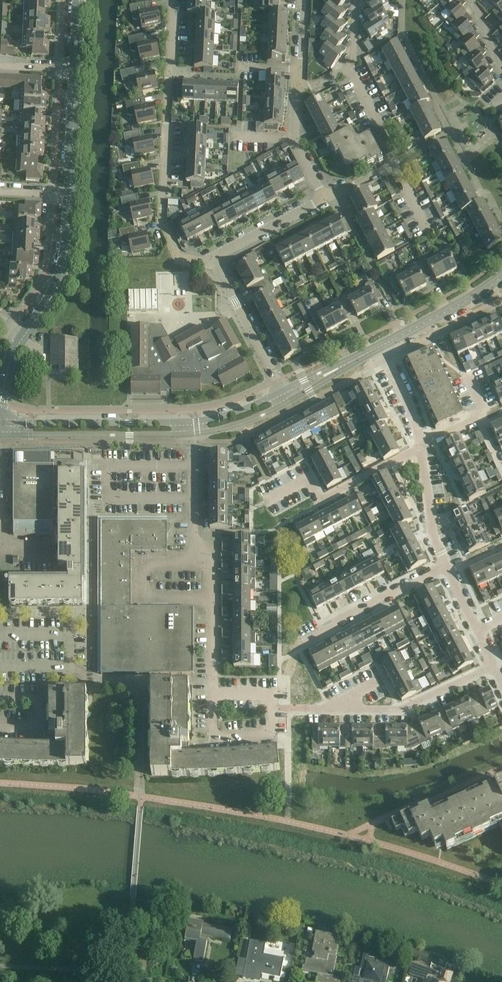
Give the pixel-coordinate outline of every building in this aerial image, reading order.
[(50,1),(24,0),(24,12),(44,13),(44,8),(50,9),(50,1)] [(279,1),(260,0),(260,12),(269,12),(270,12),(279,12),(279,1)] [(322,1),(328,6),(330,4),(338,10),(339,8),(341,6),(346,0),(322,0),(322,1)] [(372,12),(380,7),(381,9),(382,8),(382,9),(389,4),(386,0),(366,0),(365,1),(370,10),(372,12)] [(440,4),(446,10),(457,0),(444,0),(440,4)] [(441,14),(442,17),(444,20),(447,20),(453,27),(466,15),(461,9),(464,6),(462,4),(463,2),(461,0),(457,0),(446,10),(441,14)] [(491,3),(497,9),(492,13),(498,19),(501,16),(501,0),(494,0),(491,3)] [(187,13),(193,13),(197,13),(206,13),(211,13),(212,3),(206,2),(188,2),(187,13)] [(140,20),(142,29),(161,25),(157,8),(146,10),(145,3),(130,6),(132,19),(135,21),(140,20)] [(330,4),(328,6),(321,14),(327,19),(329,17),(337,24),(338,22),(339,22),(340,20),(345,14),(341,10),(339,8),(338,10),(330,4)] [(364,14),(370,23),(371,26),(380,20),(381,22),(382,22),(388,18),(382,9),(382,8),(381,9),(380,7),(372,12),(370,10),(369,11),(364,14)] [(44,13),(24,12),(23,24),(49,25),(50,18),(44,18),(44,13)] [(288,12),(283,12),(279,12),(270,12),(269,12),(269,23),(288,24),(288,12)] [(197,13),(198,13),(197,24),(216,25),(216,13),(211,13),(206,13),(197,13)] [(466,15),(453,27),(458,33),(454,37),(460,43),(473,31),(468,25),(470,23),(468,20),(470,19),(470,18),(466,15)] [(329,17),(327,19),(320,28),(327,33),(328,30),(336,37),(338,35),(340,33),(345,27),(340,23),(339,22),(338,22),(337,24),(329,17)] [(370,23),(368,25),(363,28),(371,40),(375,37),(377,40),(382,37),(381,36),(387,31),(382,22),(381,22),(380,20),(371,26),(370,23)] [(288,24),(269,23),(268,33),(287,34),(288,24)] [(49,25),(23,24),(23,36),(43,37),(43,32),(49,33),(49,25)] [(216,25),(197,24),(197,35),(215,35),(216,25)] [(328,30),(327,33),(320,41),(326,46),(328,44),(336,50),(337,48),(337,49),(339,46),(344,40),(340,37),(338,35),(336,37),(328,30)] [(473,31),(460,43),(465,49),(460,53),(466,60),(480,47),(475,41),(477,39),(475,37),(477,35),(476,34),(473,31)] [(287,34),(268,33),(268,44),(287,45),(287,34)] [(138,52),(140,61),(159,57),(156,40),(145,42),(143,35),(128,38),(131,51),(133,53),(138,52)] [(215,35),(197,35),(196,46),(214,46),(215,35)] [(43,37),(23,36),(22,48),(32,49),(31,55),(48,56),(48,42),(42,42),(43,37)] [(368,41),(363,44),(368,52),(373,48),(368,41)] [(13,56),(14,49),(7,49),(7,43),(0,42),(0,45),(0,51),(0,55),(13,56)] [(387,62),(404,53),(398,43),(382,52),(387,62)] [(267,63),(282,64),(282,56),(286,56),(287,45),(268,44),(267,63)] [(339,50),(337,48),(336,50),(328,44),(326,46),(319,54),(325,59),(322,63),(331,70),(343,54),(339,50)] [(214,46),(196,46),(195,56),(214,57),(214,46)] [(480,47),(466,60),(467,61),(472,66),(467,70),(473,76),(487,64),(482,58),(484,55),(482,53),(484,52),(483,51),(480,47)] [(404,53),(387,62),(392,71),(409,63),(404,53)] [(214,57),(195,56),(195,68),(213,68),(214,57)] [(409,63),(392,71),(397,81),(414,72),(409,63)] [(493,70),(490,68),(487,64),(473,76),(469,80),(480,93),(494,80),(488,74),(493,70)] [(122,82),(129,80),(129,83),(132,85),(137,84),(139,93),(158,89),(154,72),(143,74),(142,67),(120,72),(122,82)] [(414,72),(397,81),(402,90),(419,82),(414,72)] [(281,73),(266,73),(265,92),(284,93),(285,82),(281,82),(281,73)] [(18,76),(17,89),(20,89),(20,92),(20,100),(46,102),(46,95),(40,94),(40,89),(41,77),(25,76),(24,76),(18,76)] [(194,102),(195,83),(184,82),(184,87),(177,87),(177,101),(183,101),(194,102)] [(419,82),(402,90),(407,100),(424,91),(419,82)] [(205,102),(206,83),(195,83),(194,102),(205,102)] [(216,103),(216,84),(206,83),(205,102),(216,103)] [(226,103),(227,84),(216,84),(216,103),(226,103)] [(227,84),(226,103),(238,104),(239,85),(227,84)] [(407,100),(412,109),(412,110),(426,103),(429,101),(424,91),(407,100)] [(265,103),(284,104),(284,93),(265,92),(265,103)] [(310,115),(327,106),(322,96),(305,105),(310,115)] [(135,116),(137,124),(156,120),(153,104),(142,106),(140,99),(125,102),(128,115),(131,117),(135,116)] [(46,102),(20,100),(19,112),(39,113),(39,109),(45,109),(46,102)] [(284,104),(265,103),(264,113),(283,114),(284,104)] [(414,121),(431,112),(426,103),(412,110),(412,109),(409,111),(414,121)] [(327,106),(310,115),(315,124),(332,115),(327,106)] [(39,113),(19,112),(18,124),(44,126),(45,118),(39,118),(39,113)] [(431,112),(414,121),(419,130),(436,122),(431,112)] [(283,114),(264,113),(264,125),(264,131),(278,131),(278,125),(283,126),(283,114)] [(332,115),(315,124),(320,133),(337,125),(332,115)] [(436,122),(419,130),(424,140),(441,132),(436,122)] [(44,126),(18,124),(18,136),(38,137),(38,133),(44,133),(44,126)] [(328,142),(342,134),(337,125),(320,133),(325,143),(328,142)] [(208,128),(189,127),(188,138),(207,139),(208,128)] [(357,139),(352,129),(342,134),(328,142),(334,152),(337,151),(345,165),(356,168),(370,161),(371,164),(382,158),(370,135),(360,140),(357,139)] [(134,148),(136,157),(154,153),(151,136),(140,138),(139,131),(132,133),(127,134),(124,135),(126,147),(129,149),(134,148)] [(17,148),(43,150),(44,142),(38,142),(38,137),(18,136),(17,148)] [(207,139),(188,138),(188,149),(207,150),(207,139)] [(435,162),(452,153),(446,142),(429,151),(435,162)] [(43,150),(17,148),(17,160),(37,161),(37,156),(43,157),(43,150)] [(207,150),(188,149),(187,160),(206,160),(207,150)] [(440,172),(457,163),(452,153),(435,162),(440,172)] [(37,161),(17,160),(16,173),(26,173),(25,179),(42,180),(42,167),(36,166),(37,161)] [(206,160),(187,160),(187,170),(206,171),(206,160)] [(132,180),(134,189),(153,185),(150,168),(139,171),(137,163),(122,167),(125,179),(127,181),(132,180)] [(445,182),(463,173),(457,163),(440,172),(445,182)] [(285,169),(294,186),(304,180),(295,164),(285,169)] [(294,186),(285,169),(275,174),(284,191),(294,186)] [(206,171),(187,170),(186,182),(191,182),(191,188),(204,189),(204,183),(205,183),(206,171)] [(451,192),(468,183),(463,173),(445,182),(451,192)] [(284,191),(275,174),(265,179),(267,184),(268,184),(274,196),(275,195),(284,191)] [(456,202),(473,193),(468,183),(451,192),(456,202)] [(258,188),(267,205),(277,200),(275,195),(274,196),(268,184),(267,184),(258,188)] [(355,207),(373,198),(367,187),(349,197),(355,207)] [(236,193),(239,198),(248,215),(257,210),(249,193),(246,188),(236,193)] [(267,205),(258,188),(249,193),(257,210),(267,205)] [(473,193),(456,202),(461,213),(466,211),(466,210),(479,203),(478,203),(473,193)] [(131,212),(133,221),(152,217),(148,200),(137,202),(136,195),(120,199),(123,211),(126,213),(131,212)] [(248,215),(239,198),(229,203),(238,220),(248,215)] [(373,198),(355,207),(360,217),(374,210),(374,211),(378,209),(373,198)] [(471,220),(488,211),(483,201),(478,203),(479,203),(466,210),(466,211),(471,220)] [(14,221),(34,222),(34,217),(40,217),(41,203),(24,203),(24,209),(14,208),(14,221)] [(238,220),(229,203),(220,208),(229,225),(238,220)] [(220,208),(211,213),(210,213),(211,214),(210,214),(217,226),(216,226),(217,226),(219,230),(229,225),(220,208)] [(198,215),(207,231),(217,226),(216,226),(217,226),(210,214),(211,214),(210,213),(211,213),(209,209),(198,215)] [(379,221),(374,211),(374,210),(360,217),(356,219),(362,230),(379,221)] [(488,211),(471,220),(476,230),(493,221),(488,211)] [(207,231),(198,215),(189,220),(198,236),(207,231)] [(346,235),(351,232),(344,219),(339,221),(337,218),(327,223),(336,241),(346,235)] [(198,236),(189,220),(179,225),(174,228),(180,240),(185,237),(188,241),(198,236)] [(34,222),(14,221),(13,233),(39,234),(40,227),(34,226),(34,222)] [(367,240),(384,231),(379,221),(362,230),(367,240)] [(493,221),(476,230),(481,240),(499,231),(493,221)] [(336,241),(327,223),(317,229),(326,246),(336,241)] [(129,244),(131,253),(150,249),(147,232),(136,235),(134,227),(119,231),(122,244),(124,245),(129,244)] [(326,246),(317,229),(307,234),(316,251),(326,246)] [(372,250),(390,241),(384,231),(367,240),(372,250)] [(481,240),(487,251),(501,243),(501,237),(499,231),(481,240)] [(39,234),(13,233),(13,245),(33,245),(33,241),(39,241),(39,234)] [(316,251),(307,234),(296,239),(306,257),(316,251)] [(306,257),(296,239),(286,245),(295,262),(306,257)] [(390,241),(372,250),(378,260),(395,251),(390,241)] [(33,245),(13,245),(12,257),(38,258),(38,251),(32,250),(33,245)] [(276,250),(285,267),(295,262),(286,245),(276,250)] [(438,258),(447,275),(457,270),(455,266),(460,263),(451,246),(445,249),(444,252),(445,254),(438,258)] [(242,279),(248,276),(259,270),(255,262),(257,261),(258,259),(255,252),(237,261),(240,266),(236,269),(242,279)] [(12,257),(12,268),(12,269),(31,270),(32,265),(38,265),(38,258),(12,257)] [(447,275),(438,258),(430,262),(429,260),(426,259),(420,262),(429,279),(434,277),(436,281),(447,275)] [(429,279),(420,262),(414,265),(413,268),(414,270),(407,274),(416,291),(426,286),(424,282),(429,279)] [(12,269),(12,268),(5,268),(4,289),(16,290),(16,281),(25,282),(25,277),(31,277),(31,270),(12,269)] [(248,276),(242,279),(247,290),(251,287),(254,292),(271,283),(268,277),(265,276),(263,277),(259,270),(248,276)] [(416,291),(407,274),(399,278),(398,276),(395,275),(389,278),(398,296),(403,293),(405,297),(416,291)] [(358,294),(367,311),(378,306),(376,302),(381,299),(372,281),(366,285),(365,288),(366,290),(358,294)] [(258,310),(275,301),(271,293),(273,292),(274,289),(271,283),(254,292),(256,297),(252,299),(258,310)] [(156,291),(129,291),(129,311),(158,311),(158,291),(156,291)] [(367,311),(358,294),(351,298),(350,296),(347,295),(341,298),(350,315),(355,313),(357,317),(367,311)] [(327,310),(336,328),(347,322),(345,318),(350,315),(341,298),(335,301),(334,304),(335,306),(327,310)] [(263,320),(281,311),(275,301),(258,310),(263,320)] [(316,311),(310,314),(319,332),(324,329),(326,333),(336,328),(327,310),(320,314),(319,312),(316,311)] [(269,330),(286,321),(281,311),(263,320),(269,330)] [(498,316),(488,320),(496,338),(501,335),(501,325),(498,316)] [(131,377),(131,395),(161,395),(161,391),(171,391),(171,392),(172,392),(201,392),(201,385),(221,385),(223,388),(250,374),(241,358),(241,359),(235,349),(241,346),(227,320),(225,320),(211,328),(214,332),(206,336),(201,326),(174,340),(175,341),(172,343),(169,338),(168,338),(162,326),(149,326),(149,325),(131,325),(131,370),(132,370),(132,377),(131,377)] [(496,338),(488,320),(478,325),(486,342),(496,338)] [(274,340),(291,331),(286,321),(269,330),(274,340)] [(486,342),(478,325),(469,329),(477,346),(486,342)] [(477,346),(469,329),(460,334),(468,351),(477,346)] [(279,350),(297,341),(291,331),(274,340),(279,350)] [(450,338),(458,355),(468,351),(460,334),(450,338)] [(51,337),(51,367),(60,367),(60,374),(78,374),(78,340),(61,340),(61,337),(51,337)] [(297,341),(279,350),(285,361),(302,352),(297,341)] [(422,354),(420,355),(425,365),(440,358),(435,348),(432,350),(431,347),(421,352),(422,354)] [(420,355),(415,357),(405,362),(410,372),(425,365),(420,355)] [(429,374),(444,368),(440,358),(425,365),(429,374)] [(464,369),(466,373),(471,370),(476,368),(473,360),(462,365),(464,369)] [(425,365),(410,372),(414,381),(429,374),(425,365)] [(444,368),(429,374),(434,384),(449,377),(444,368)] [(419,391),(434,384),(429,374),(414,381),(419,391)] [(438,393),(453,387),(449,377),(434,384),(438,393)] [(500,403),(501,402),(501,382),(492,386),(500,403)] [(357,401),(370,394),(372,393),(367,383),(352,391),(357,401)] [(423,400),(438,393),(434,384),(419,391),(423,400)] [(442,403),(458,396),(453,387),(438,393),(442,403)] [(372,393),(370,394),(357,401),(362,410),(377,402),(372,393)] [(438,393),(423,400),(427,410),(442,403),(438,393)] [(447,412),(462,405),(458,396),(442,403),(447,412)] [(340,418),(331,402),(321,407),(330,423),(340,418)] [(362,422),(367,420),(382,412),(377,402),(362,410),(357,413),(362,422)] [(432,419),(447,412),(442,403),(427,410),(432,419)] [(451,422),(466,415),(462,405),(447,412),(451,422)] [(330,423),(321,407),(312,412),(320,428),(330,423)] [(320,428),(312,412),(302,417),(310,433),(320,428)] [(382,412),(367,420),(372,429),(372,430),(384,423),(384,424),(388,422),(382,412)] [(436,429),(451,422),(447,412),(432,419),(436,429)] [(310,433),(302,417),(292,422),(301,438),(310,433)] [(301,438),(292,422),(283,427),(291,443),(301,438)] [(499,444),(501,448),(501,447),(501,426),(500,422),(491,427),(499,444)] [(373,441),(389,433),(384,424),(384,423),(372,430),(372,429),(364,433),(369,443),(373,441)] [(291,443),(283,427),(273,432),(282,448),(291,443)] [(282,448),(273,432),(264,437),(272,453),(273,453),(282,448)] [(474,434),(477,440),(482,437),(480,432),(474,434)] [(378,451),(394,443),(389,433),(373,441),(378,451)] [(460,436),(443,444),(447,454),(464,446),(460,436)] [(272,453),(264,437),(254,442),(263,458),(264,457),(265,458),(266,459),(268,459),(274,456),(273,453),(272,453)] [(474,447),(485,443),(482,437),(477,440),(472,442),(474,447)] [(394,443),(378,451),(383,461),(399,453),(394,443)] [(243,444),(235,448),(237,452),(242,454),(247,452),(243,444)] [(452,463),(469,455),(464,446),(447,454),(452,463)] [(10,604),(10,607),(75,606),(83,606),(83,487),(84,487),(84,462),(82,462),(81,462),(71,462),(70,462),(61,462),(59,462),(55,462),(53,462),(51,462),(51,452),(27,452),(27,453),(14,453),(14,466),(13,466),(13,524),(14,524),(14,535),(53,536),(53,574),(10,575),(10,594),(9,596),(8,597),(7,599),(8,601),(9,603),(10,604)] [(228,461),(228,452),(210,452),(210,463),(228,463),(242,463),(242,458),(235,458),(235,461),(228,461)] [(327,452),(312,460),(317,470),(332,462),(327,452)] [(456,473),(473,464),(469,455),(452,463),(456,473)] [(322,479),(337,471),(332,462),(317,470),(322,479)] [(210,474),(228,474),(228,463),(210,463),(210,474)] [(460,482),(477,474),(473,464),(456,473),(460,482)] [(497,470),(493,472),(488,474),(490,479),(496,477),(500,475),(497,470)] [(337,471),(322,479),(327,489),(342,481),(337,471)] [(376,491),(392,482),(387,472),(371,481),(376,491)] [(228,474),(210,474),(210,485),(228,485),(228,484),(228,474)] [(465,491),(482,483),(477,474),(460,482),(465,491)] [(381,501),(397,492),(392,482),(376,491),(381,501)] [(482,483),(465,491),(469,501),(486,493),(482,483)] [(210,496),(232,496),(232,484),(228,484),(228,485),(210,485),(210,496)] [(386,510),(402,502),(397,492),(381,501),(386,510)] [(210,507),(228,507),(228,506),(232,506),(232,496),(210,496),(210,507)] [(362,512),(354,498),(344,503),(352,518),(362,512)] [(391,520),(407,511),(402,502),(386,510),(391,520)] [(352,518),(344,503),(335,508),(342,523),(352,518)] [(228,507),(210,507),(210,517),(228,517),(228,507)] [(468,507),(466,508),(451,515),(456,525),(473,517),(468,507)] [(325,513),(333,528),(342,523),(335,508),(325,513)] [(406,524),(412,521),(407,511),(391,520),(396,529),(397,529),(406,524)] [(501,531),(501,511),(494,514),(501,531)] [(333,528),(325,513),(316,518),(323,533),(333,528)] [(228,517),(210,517),(210,528),(232,528),(232,517),(228,517)] [(460,534),(477,526),(473,517),(456,525),(460,534)] [(323,533),(316,518),(306,523),(314,538),(323,533)] [(167,522),(101,522),(101,609),(101,675),(194,674),(194,608),(131,609),(131,552),(168,552),(167,534),(169,532),(170,531),(170,530),(170,529),(170,526),(169,525),(167,523),(167,522)] [(316,542),(314,538),(306,523),(296,528),(306,547),(316,542)] [(411,534),(406,524),(397,529),(396,529),(390,532),(395,542),(411,534)] [(477,526),(460,534),(464,544),(482,536),(477,526)] [(372,532),(370,527),(365,530),(360,532),(362,537),(372,532)] [(400,552),(416,543),(411,534),(395,542),(400,552)] [(486,534),(482,536),(464,544),(469,554),(491,543),(486,534)] [(234,548),(248,548),(255,548),(255,547),(250,547),(250,536),(234,536),(234,548)] [(416,543),(400,552),(397,553),(402,563),(421,553),(416,543)] [(255,548),(248,548),(234,548),(234,559),(248,559),(255,559),(255,548)] [(408,573),(410,571),(426,563),(421,553),(402,563),(408,573)] [(384,574),(377,559),(375,555),(364,561),(374,579),(384,574)] [(498,557),(489,562),(497,579),(501,577),(501,565),(498,557)] [(255,559),(248,559),(234,559),(234,569),(248,569),(255,569),(255,559)] [(374,579),(364,561),(355,566),(365,584),(374,579)] [(497,579),(489,562),(480,566),(488,583),(497,579)] [(365,584),(355,566),(345,571),(355,589),(365,584)] [(488,583),(480,566),(470,571),(478,588),(488,583)] [(255,569),(248,569),(234,569),(234,580),(255,580),(255,569)] [(355,589),(345,571),(336,576),(345,594),(355,589)] [(328,585),(336,599),(345,594),(336,576),(326,581),(328,585)] [(234,586),(228,586),(228,587),(228,591),(234,591),(250,591),(255,591),(255,580),(234,580),(234,586)] [(309,595),(317,609),(326,604),(319,590),(317,585),(307,590),(309,595)] [(336,599),(328,585),(319,590),(326,604),(336,599)] [(414,596),(419,607),(438,596),(433,586),(414,596)] [(234,591),(228,591),(228,595),(228,596),(234,596),(234,602),(248,602),(250,602),(250,591),(234,591)] [(418,607),(423,616),(443,606),(438,596),(419,607),(418,607)] [(250,602),(248,602),(234,602),(234,613),(248,613),(250,613),(250,602)] [(428,626),(448,615),(443,606),(423,616),(428,626)] [(406,627),(396,608),(386,613),(396,632),(406,627)] [(250,613),(248,613),(234,613),(234,623),(248,623),(250,623),(250,613)] [(396,632),(386,613),(376,618),(386,637),(396,632)] [(448,615),(428,626),(433,635),(453,625),(448,615)] [(386,637),(376,618),(367,623),(377,642),(386,637)] [(250,623),(248,623),(234,623),(234,634),(250,634),(250,623)] [(377,642),(367,623),(357,629),(367,647),(377,642)] [(438,645),(458,635),(453,625),(433,635),(438,645)] [(367,647),(357,629),(348,634),(357,652),(367,647)] [(255,634),(250,634),(234,634),(234,645),(248,645),(250,645),(250,644),(256,644),(255,634)] [(357,652),(348,634),(338,639),(348,657),(357,652)] [(443,655),(447,653),(463,644),(458,635),(438,645),(443,655)] [(329,644),(338,662),(348,657),(338,639),(329,644)] [(338,662),(329,644),(319,649),(329,667),(338,662)] [(452,662),(468,654),(463,644),(447,653),(452,662)] [(250,645),(248,645),(234,645),(234,656),(248,656),(254,656),(250,656),(250,645)] [(329,667),(319,649),(309,654),(319,672),(329,667)] [(396,654),(381,662),(387,672),(406,662),(401,652),(396,654)] [(452,662),(447,665),(453,675),(461,670),(463,674),(472,669),(470,666),(474,664),(468,654),(453,662),(452,662)] [(254,656),(248,656),(234,656),(234,667),(254,667),(254,656)] [(277,656),(269,656),(269,669),(277,669),(277,656)] [(406,662),(387,672),(392,682),(407,674),(411,672),(406,662)] [(397,691),(412,683),(407,674),(392,682),(397,691)] [(431,674),(426,676),(429,681),(431,686),(436,683),(433,679),(431,674)] [(417,681),(412,683),(397,691),(402,701),(423,690),(417,681)] [(280,770),(278,749),(268,750),(260,751),(232,754),(215,754),(200,755),(189,755),(189,684),(152,684),(152,776),(194,776),(205,775),(214,775),(225,775),(234,774),(244,774),(258,772),(271,771),(280,770)] [(472,694),(483,717),(489,714),(489,712),(498,708),(489,689),(479,693),(478,692),(472,694)] [(87,709),(87,692),(49,692),(49,734),(49,745),(39,745),(22,744),(5,743),(0,742),(0,764),(22,765),(40,765),(87,765),(87,709)] [(483,717),(472,694),(467,697),(468,698),(468,699),(458,703),(467,722),(476,718),(476,720),(483,717)] [(442,708),(446,716),(453,731),(459,728),(458,726),(467,722),(458,703),(449,708),(448,706),(442,708)] [(453,731),(446,716),(440,719),(438,713),(428,718),(436,736),(445,732),(446,734),(453,731)] [(436,736),(428,718),(418,722),(421,728),(415,730),(422,745),(429,742),(428,740),(436,736)] [(422,745),(415,730),(412,722),(407,725),(407,727),(396,727),(396,748),(406,748),(406,750),(412,750),(422,745)] [(346,750),(346,725),(340,725),(340,727),(329,727),(329,748),(339,748),(339,750),(346,750)] [(346,725),(346,750),(353,750),(353,748),(363,748),(363,727),(352,727),(352,725),(346,725)] [(367,727),(363,727),(363,748),(372,748),(372,750),(379,750),(380,733),(380,725),(373,725),(373,727),(367,727)] [(396,748),(396,727),(386,727),(386,725),(380,725),(380,733),(379,750),(387,750),(387,748),(396,748)] [(329,748),(329,727),(312,727),(312,750),(320,750),(320,748),(329,748)] [(392,823),(393,826),(394,829),(396,832),(401,830),(405,828),(409,837),(418,833),(422,842),(430,838),(434,846),(435,846),(443,842),(445,846),(447,851),(499,827),(501,832),(501,782),(496,785),(495,785),(493,786),(492,785),(431,813),(430,812),(429,809),(428,807),(418,812),(419,814),(412,818),(410,814),(409,814),(392,822),(392,823)] [(204,922),(189,919),(185,941),(197,943),(193,961),(203,963),(207,942),(208,937),(230,941),(232,930),(203,925),(204,922)] [(303,966),(302,971),(318,974),(317,981),(340,981),(341,979),(333,977),(336,957),(340,938),(316,933),(312,953),(315,953),(314,959),(312,959),(307,958),(305,966),(303,966)] [(280,978),(284,959),(264,955),(266,944),(250,941),(246,961),(239,959),(236,976),(243,977),(243,979),(245,980),(245,979),(255,981),(256,974),(280,978)] [(427,962),(430,954),(425,952),(425,951),(417,948),(416,950),(413,949),(411,957),(416,959),(415,961),(421,963),(422,961),(427,962)] [(388,976),(389,968),(394,970),(397,958),(391,957),(390,962),(377,959),(370,958),(371,952),(364,951),(360,970),(359,977),(353,976),(352,981),(386,981),(388,976)] [(454,973),(441,969),(440,973),(412,964),(409,975),(427,981),(426,981),(451,981),(454,973)]
